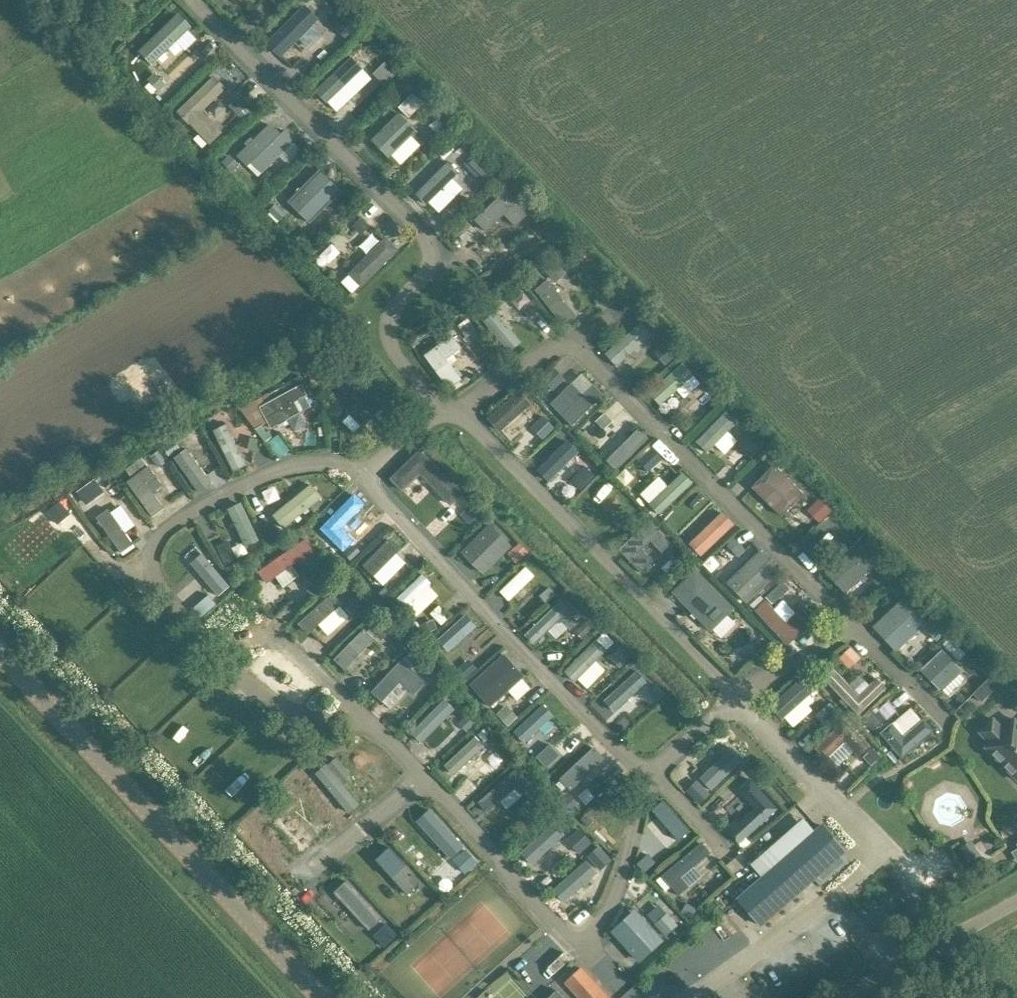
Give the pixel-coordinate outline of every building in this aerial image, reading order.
[(303,39),(311,50),(331,36),(310,6),(267,35),(280,54),(303,39)] [(177,11),(140,51),(160,70),(198,30),(177,11)] [(177,81),(202,57),(195,50),(170,74),(177,81)] [(224,131),(204,110),(228,87),(215,74),(177,110),(210,145),(224,131)] [(389,157),(418,129),(400,111),(371,138),(389,157)] [(289,164),(305,149),(285,129),(282,132),(271,122),(237,155),(259,177),(280,156),(289,164)] [(428,180),(447,162),(442,157),(423,174),(428,180)] [(449,160),(419,194),(430,204),(460,170),(449,160)] [(323,168),(288,200),(307,221),(342,189),(323,168)] [(505,214),(516,225),(530,212),(507,188),(476,217),(488,230),(505,214)] [(359,245),(367,254),(351,269),(364,282),(400,249),(387,235),(381,241),(372,232),(359,245)] [(531,286),(563,320),(584,301),(558,273),(568,264),(557,252),(545,264),(549,269),(531,286)] [(514,298),(530,317),(540,308),(524,290),(514,298)] [(488,322),(511,346),(530,328),(508,304),(488,322)] [(635,315),(607,343),(619,356),(632,343),(637,349),(653,334),(635,315)] [(471,318),(459,324),(465,336),(477,331),(471,318)] [(449,360),(465,347),(453,332),(423,355),(450,390),(464,379),(449,360)] [(668,341),(655,352),(665,365),(679,353),(668,341)] [(681,355),(650,385),(662,397),(677,383),(683,390),(700,374),(681,355)] [(605,394),(583,371),(571,382),(561,372),(542,390),(574,423),(605,394)] [(342,420),(355,433),(385,405),(357,376),(335,396),(351,412),(342,420)] [(271,427),(314,406),(302,383),(260,404),(271,427)] [(501,432),(533,403),(519,388),(488,417),(501,432)] [(719,401),(690,429),(702,441),(731,413),(719,401)] [(617,469),(650,437),(639,426),(606,458),(617,469)] [(748,437),(739,446),(751,457),(760,448),(764,444),(755,435),(751,439),(748,437)] [(172,457),(198,494),(214,483),(188,446),(172,457)] [(398,471),(440,514),(465,491),(422,447),(398,471)] [(639,460),(648,471),(661,460),(653,449),(639,460)] [(772,457),(753,475),(783,506),(802,488),(772,457)] [(658,470),(641,487),(661,507),(694,475),(683,464),(667,480),(658,470)] [(153,490),(163,484),(149,465),(127,480),(151,516),(165,506),(153,490)] [(114,477),(103,484),(113,499),(124,492),(114,477)] [(342,525),(366,503),(350,486),(312,521),(344,555),(358,542),(342,525)] [(311,491),(288,499),(293,514),(316,506),(311,491)] [(240,541),(220,547),(224,560),(261,550),(246,501),(230,506),(240,541)] [(137,546),(128,530),(135,525),(122,502),(98,516),(121,555),(137,546)] [(650,519),(620,548),(642,571),(653,560),(642,549),(652,540),(663,551),(672,542),(650,519)] [(483,573),(514,545),(492,522),(461,550),(483,573)] [(274,525),(264,530),(270,544),(281,539),(274,525)] [(733,535),(705,561),(720,577),(748,551),(733,535)] [(386,536),(365,566),(378,575),(399,545),(386,536)] [(856,537),(827,564),(843,580),(871,553),(856,537)] [(762,543),(729,576),(744,591),(777,559),(762,543)] [(199,617),(233,586),(196,545),(179,560),(195,576),(177,592),(199,617)] [(278,575),(284,585),(301,576),(287,552),(258,569),(266,582),(278,575)] [(694,562),(673,582),(712,623),(733,602),(694,562)] [(525,585),(536,575),(526,564),(503,586),(520,605),(532,594),(525,585)] [(886,566),(873,579),(881,588),(895,575),(886,566)] [(396,586),(407,575),(398,567),(388,578),(396,586)] [(397,596),(406,606),(433,582),(424,572),(397,596)] [(783,581),(768,596),(774,603),(790,589),(783,581)] [(908,587),(875,619),(887,630),(901,616),(905,620),(923,603),(908,587)] [(301,621),(310,631),(316,626),(328,639),(353,616),(331,593),(301,621)] [(787,594),(774,606),(766,598),(755,609),(788,644),(812,622),(787,594)] [(550,627),(560,638),(580,619),(560,599),(525,633),(534,643),(550,627)] [(439,623),(449,617),(441,604),(431,610),(439,623)] [(464,612),(438,640),(451,652),(477,624),(464,612)] [(364,627),(335,659),(346,669),(375,637),(364,627)] [(586,689),(607,670),(597,660),(609,649),(598,637),(565,667),(586,689)] [(474,638),(462,650),(474,661),(486,649),(474,638)] [(950,638),(943,645),(959,660),(966,653),(950,638)] [(621,644),(609,655),(619,666),(631,655),(621,644)] [(949,697),(970,677),(942,647),(921,668),(949,697)] [(517,700),(534,685),(503,652),(470,682),(491,705),(508,690),(517,700)] [(835,655),(824,665),(859,701),(884,676),(877,669),(868,678),(859,669),(853,675),(835,655)] [(372,690),(392,709),(410,689),(415,693),(427,680),(402,658),(372,690)] [(773,697),(786,710),(816,682),(803,668),(773,697)] [(996,670),(974,691),(983,700),(1005,680),(996,670)] [(657,684),(649,691),(658,701),(666,693),(657,684)] [(846,706),(816,734),(827,746),(844,730),(861,747),(839,769),(849,779),(884,745),(846,706)] [(893,713),(883,723),(909,749),(937,722),(922,707),(904,724),(893,713)] [(467,715),(459,723),(468,731),(475,723),(467,715)] [(986,747),(1016,778),(1016,721),(1015,719),(1004,729),(993,719),(980,731),(991,742),(986,747)] [(477,734),(444,763),(455,775),(487,746),(477,734)] [(575,790),(606,757),(593,745),(562,778),(575,790)] [(733,745),(699,776),(711,790),(746,759),(733,745)] [(343,781),(352,774),(336,755),(315,772),(348,813),(361,803),(343,781)] [(518,765),(479,800),(489,811),(495,805),(502,813),(535,783),(518,765)] [(739,843),(782,811),(757,777),(742,789),(756,808),(729,828),(739,843)] [(697,781),(687,790),(700,803),(710,794),(697,781)] [(262,819),(292,853),(318,830),(288,796),(262,819)] [(600,805),(591,815),(616,837),(625,828),(600,805)] [(553,821),(521,851),(534,864),(566,834),(553,821)] [(822,823),(736,898),(761,927),(847,851),(822,823)] [(585,832),(571,841),(578,851),(592,843),(585,832)] [(684,876),(712,850),(701,839),(657,879),(676,899),(692,885),(684,876)] [(599,845),(588,855),(601,870),(612,860),(599,845)] [(554,889),(566,902),(599,870),(587,857),(554,889)] [(645,916),(637,907),(611,930),(639,961),(680,925),(659,903),(645,916)] [(387,924),(375,935),(385,946),(397,935),(387,924)] [(566,982),(581,997),(609,997),(581,968),(566,982)]
